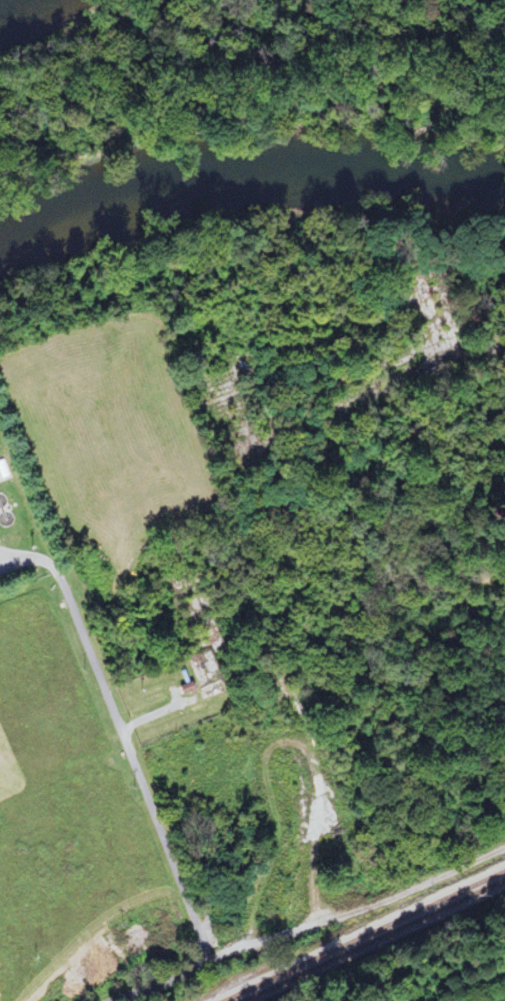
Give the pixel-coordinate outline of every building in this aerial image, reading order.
[(8,480),(3,460),(0,461),(0,482),(8,480)] [(191,690),(188,683),(175,688),(178,694),(191,690)]
